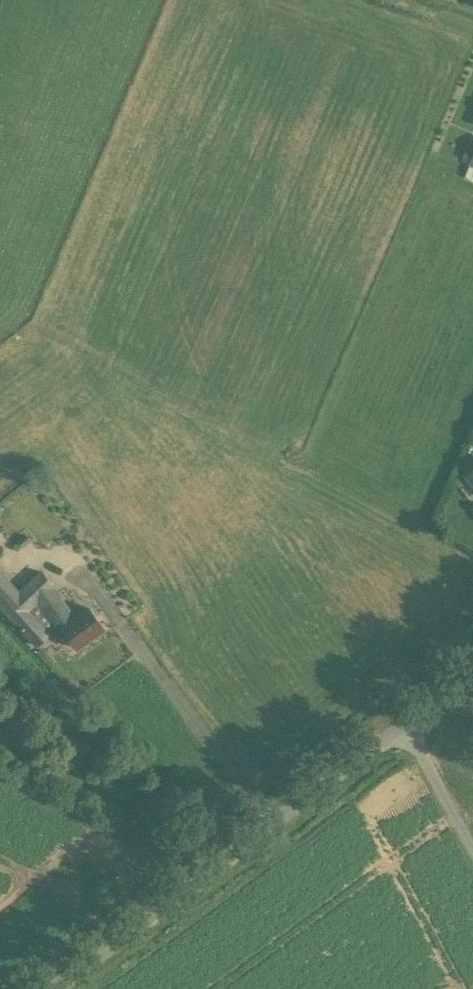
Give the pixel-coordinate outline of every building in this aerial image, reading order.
[(467,146),(462,157),(470,160),(468,165),(470,166),(466,176),(472,179),(472,148),(467,146)] [(464,474),(472,487),(472,467),(464,474)] [(63,630),(77,649),(104,629),(89,607),(76,616),(41,570),(18,588),(0,570),(0,606),(37,647),(53,634),(55,637),(63,630)]
